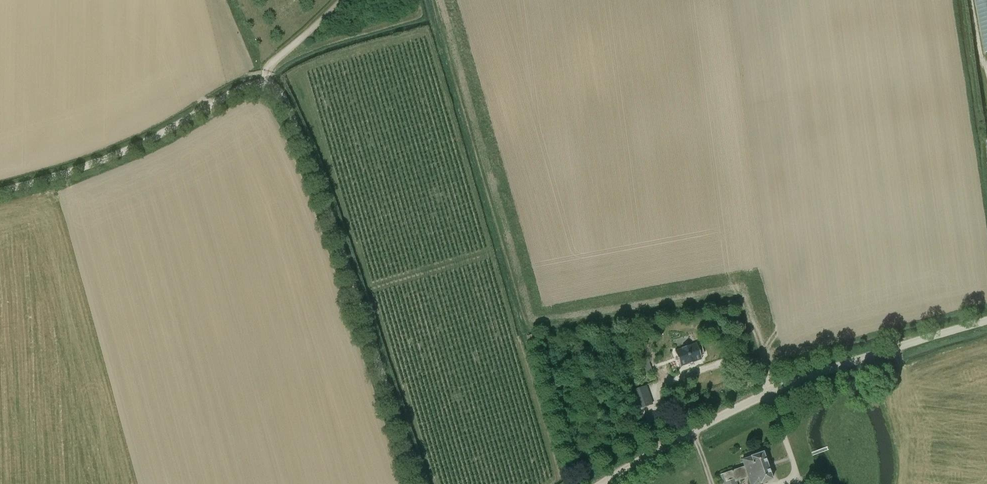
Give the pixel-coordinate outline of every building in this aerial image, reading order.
[(985,49),(986,49),(986,0),(974,0),(985,49)] [(682,348),(675,350),(680,366),(687,364),(695,361),(702,358),(701,356),(704,354),(701,345),(697,345),(697,343),(690,345),(681,347),(682,348)] [(647,373),(652,371),(647,359),(642,361),(647,373)] [(646,385),(631,390),(638,410),(653,404),(646,385)] [(736,481),(748,477),(751,483),(758,483),(772,479),(763,452),(742,459),(744,466),(720,474),(723,483),(737,483),(736,481)]
